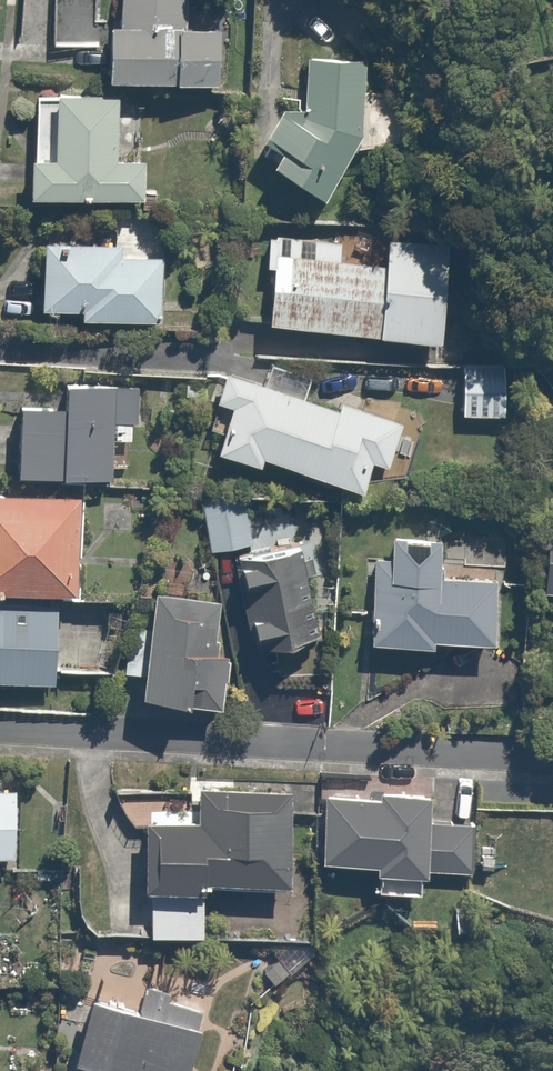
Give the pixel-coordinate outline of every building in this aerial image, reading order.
[(123,28),(116,28),(113,82),(225,89),(229,30),(186,28),(188,0),(125,0),(123,28)] [(367,134),(364,62),(311,54),(309,116),(295,107),(270,145),(290,157),(284,167),(332,198),(367,134)] [(125,96),(43,93),(39,201),(152,205),(154,163),(122,162),(125,96)] [(115,243),(55,240),(51,314),(93,316),(93,320),(170,324),(175,219),(116,217),(115,243)] [(346,243),(275,234),(271,270),(284,272),(278,326),(446,346),(459,241),(390,233),(386,261),(376,259),(344,256),(346,243)] [(222,407),(237,412),(225,456),(270,469),(271,462),(371,491),(378,468),(398,473),(412,426),(359,410),(364,392),(273,365),(268,382),(232,372),(222,407)] [(509,370),(461,370),(462,421),(509,421),(509,370)] [(68,416),(22,414),(19,480),(69,482),(69,477),(118,478),(120,425),(145,426),(146,388),(69,385),(68,416)] [(86,499),(0,494),(0,593),(80,598),(86,499)] [(244,505),(206,507),(209,555),(247,553),(244,505)] [(394,562),(376,561),(372,646),(445,650),(445,644),(503,647),(506,575),(452,573),(454,538),(395,536),(394,562)] [(311,552),(240,568),(260,661),(331,645),(311,552)] [(157,632),(131,630),(128,676),(152,678),(151,698),(230,703),(236,596),(159,591),(157,632)] [(61,687),(64,604),(0,602),(0,685),(61,687)] [(198,825),(156,822),(150,937),(206,940),(208,887),(292,892),(298,793),(200,788),(198,825)] [(381,804),(330,800),(326,865),(386,869),(386,879),(438,883),(438,873),(476,876),(480,826),(433,823),(435,796),(382,793),(381,804)] [(0,794),(0,863),(21,864),(23,795),(0,794)] [(103,1003),(85,1065),(106,1070),(197,1070),(208,1033),(103,1003)]
